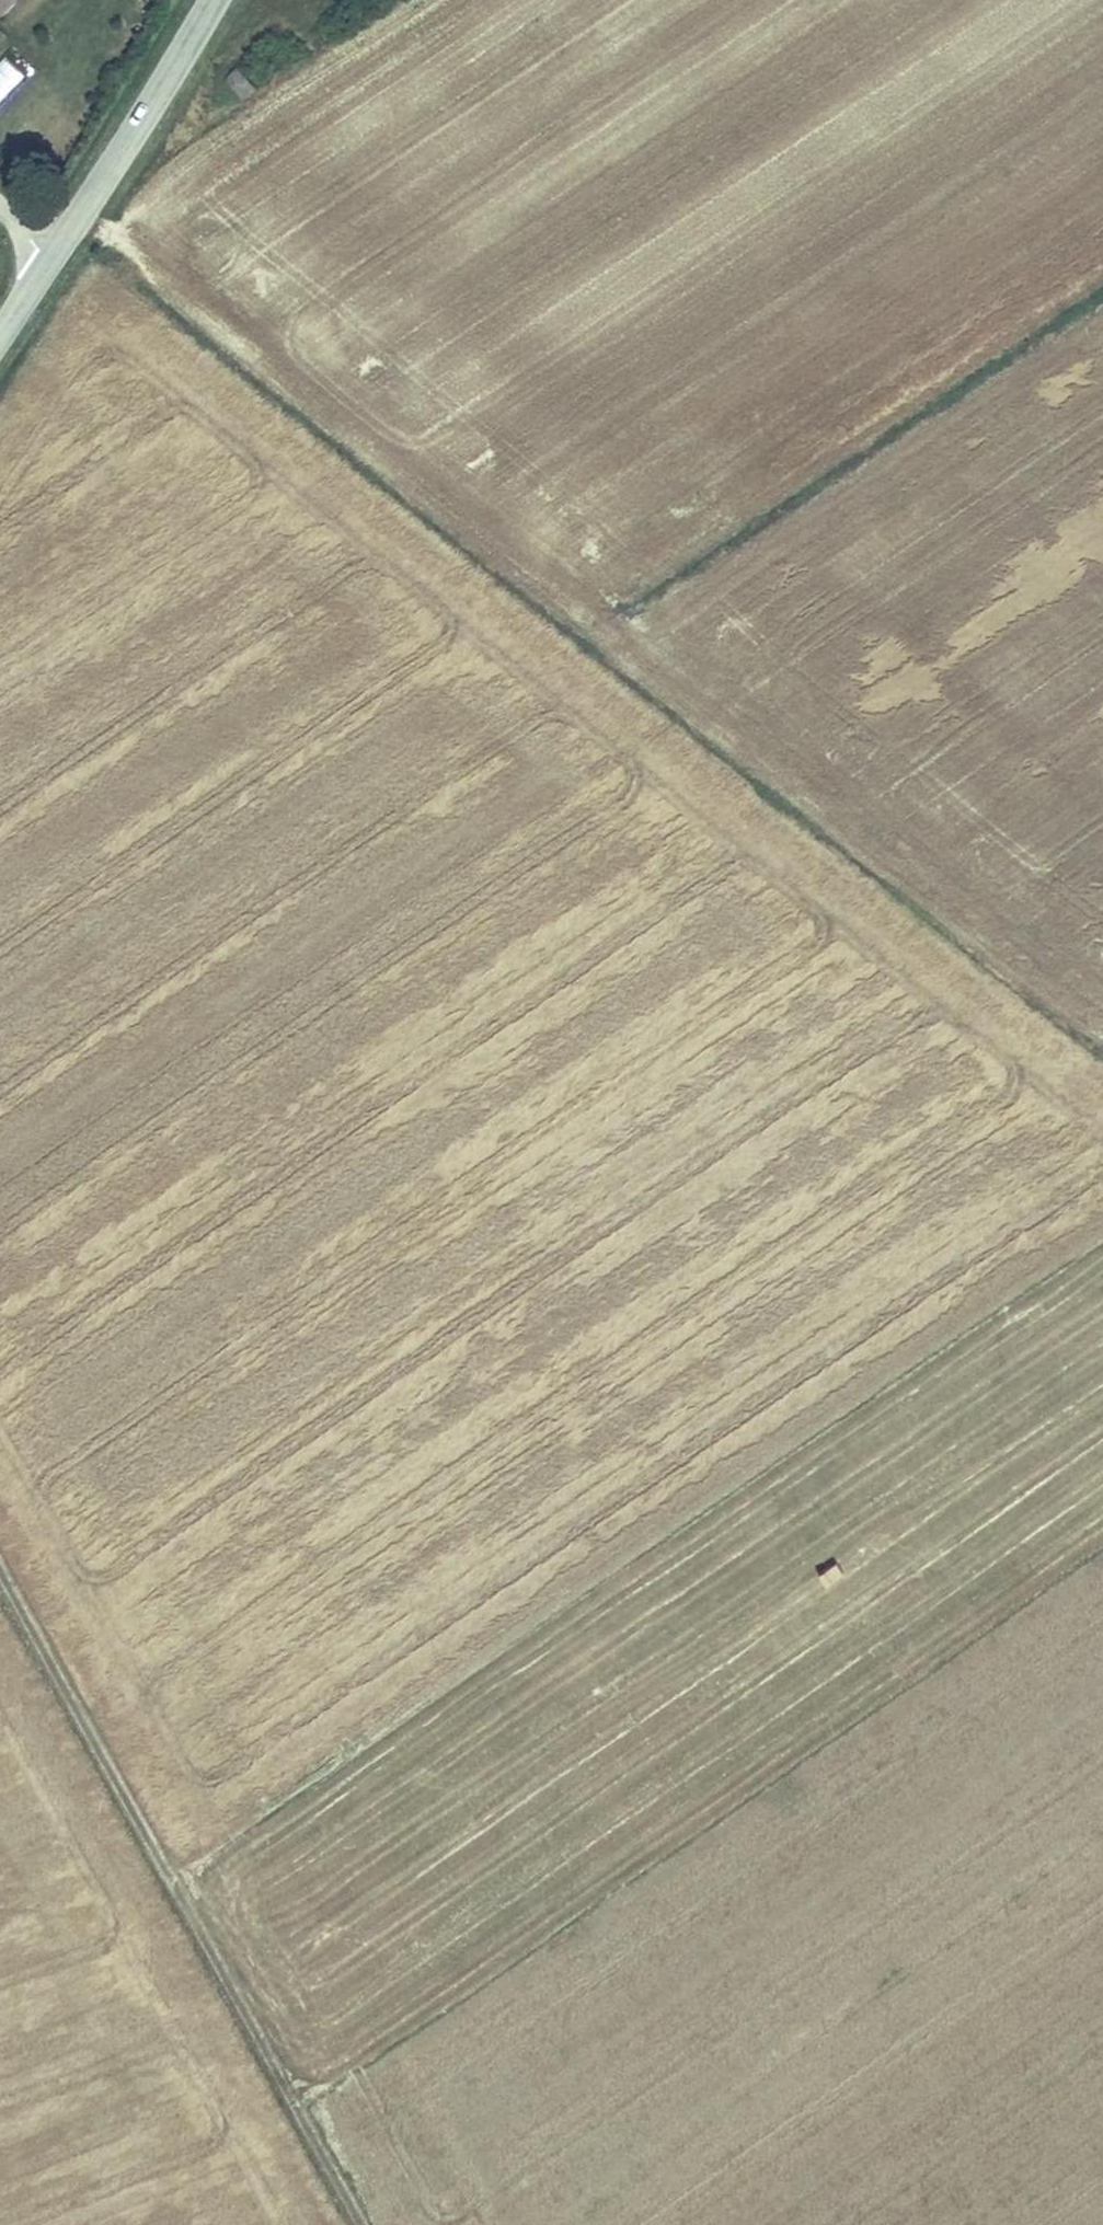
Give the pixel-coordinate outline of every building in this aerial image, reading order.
[(1,11),(11,0),(0,0),(0,9),(1,11)] [(32,67),(12,48),(0,61),(0,99),(32,67)] [(232,66),(221,80),(245,98),(256,83),(232,66)]
